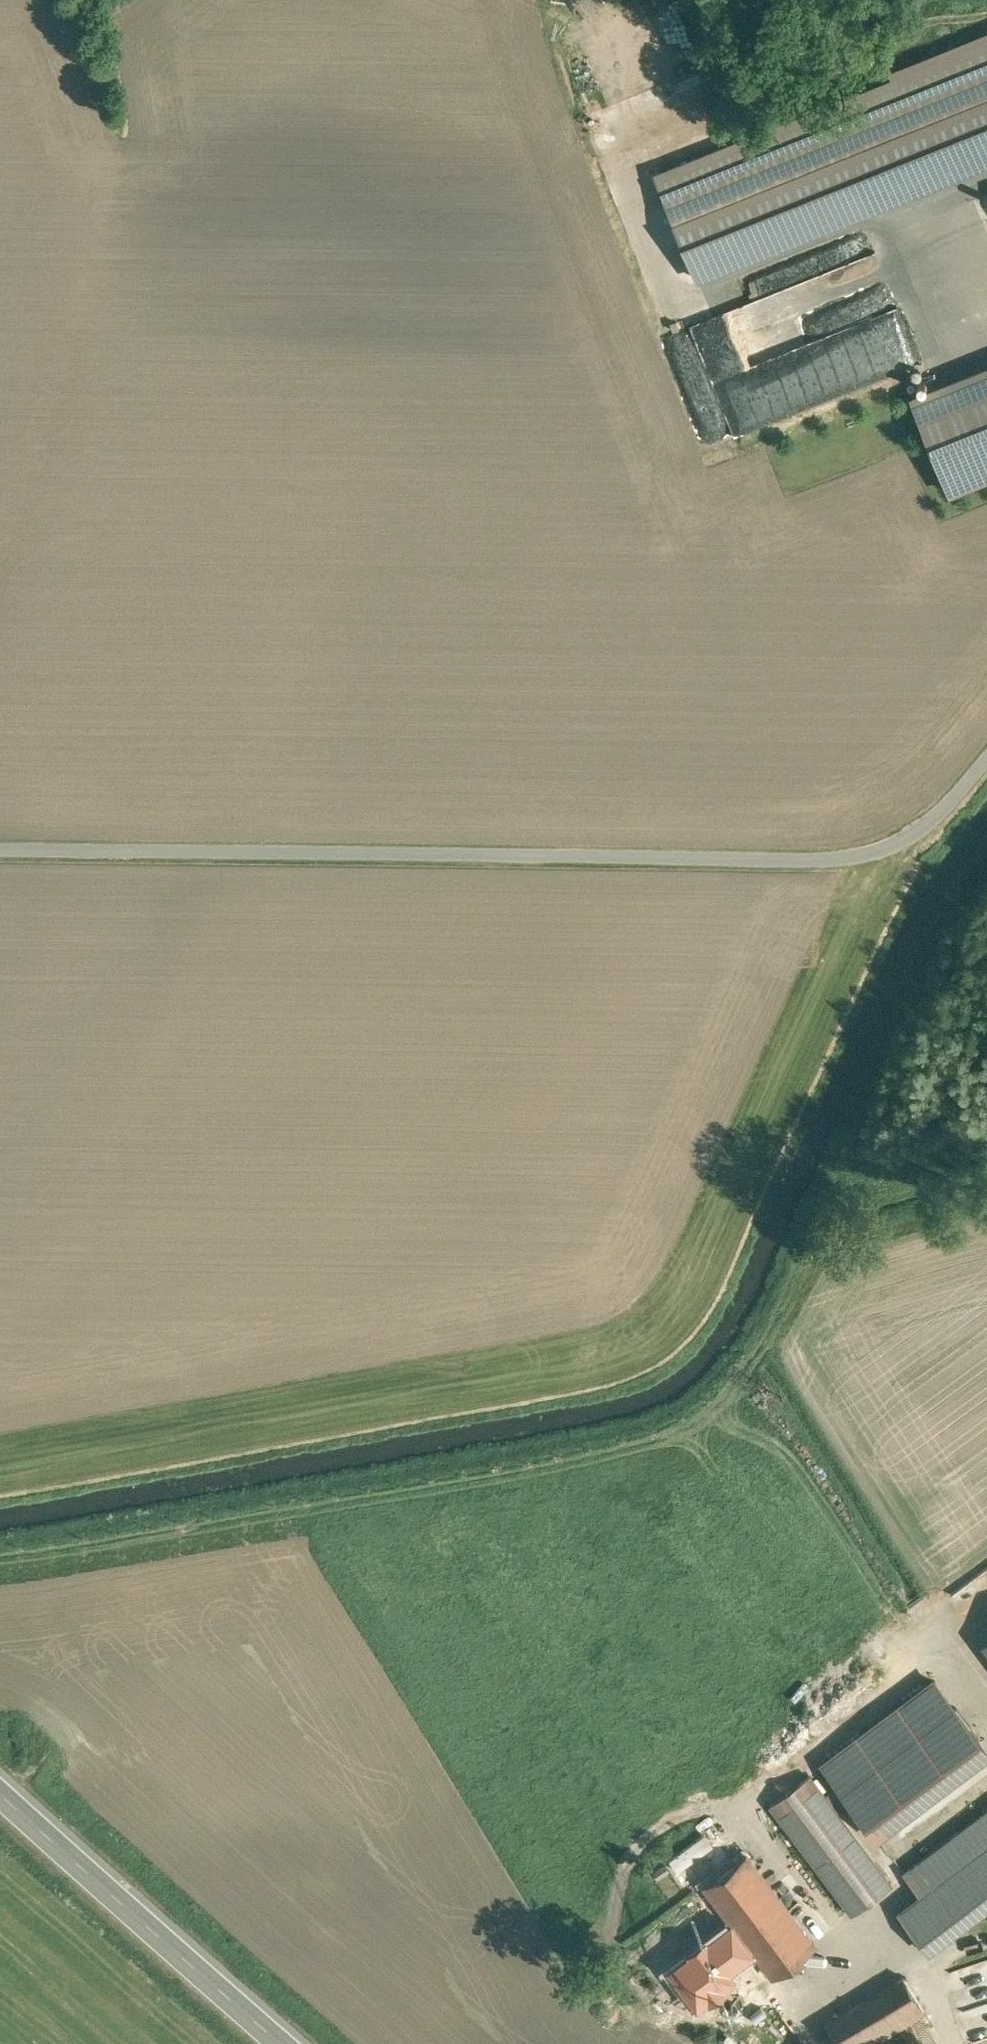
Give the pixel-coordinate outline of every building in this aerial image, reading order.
[(948,151),(962,186),(986,176),(986,136),(948,151)] [(975,1631),(986,1649),(986,1623),(975,1631)] [(875,1828),(986,1745),(986,1740),(940,1676),(825,1760),(875,1828)] [(892,1885),(810,1775),(771,1805),(853,1914),(892,1885)] [(905,1875),(922,1897),(986,1848),(986,1813),(905,1875)] [(900,1914),(919,1941),(986,1890),(986,1848),(922,1897),(900,1914)] [(814,1942),(747,1853),(704,1885),(734,1923),(737,1927),(749,1944),(772,1975),(815,1943),(814,1942)] [(734,1923),(708,1942),(671,1969),(698,2004),(699,2003),(696,1999),(729,1973),(733,1978),(734,1977),(724,1963),(749,1944),(737,1927),(734,1923)] [(825,2022),(838,2043),(869,2043),(924,2011),(903,1976),(825,2022)] [(959,2009),(969,2040),(986,2035),(986,2001),(959,2009)]
